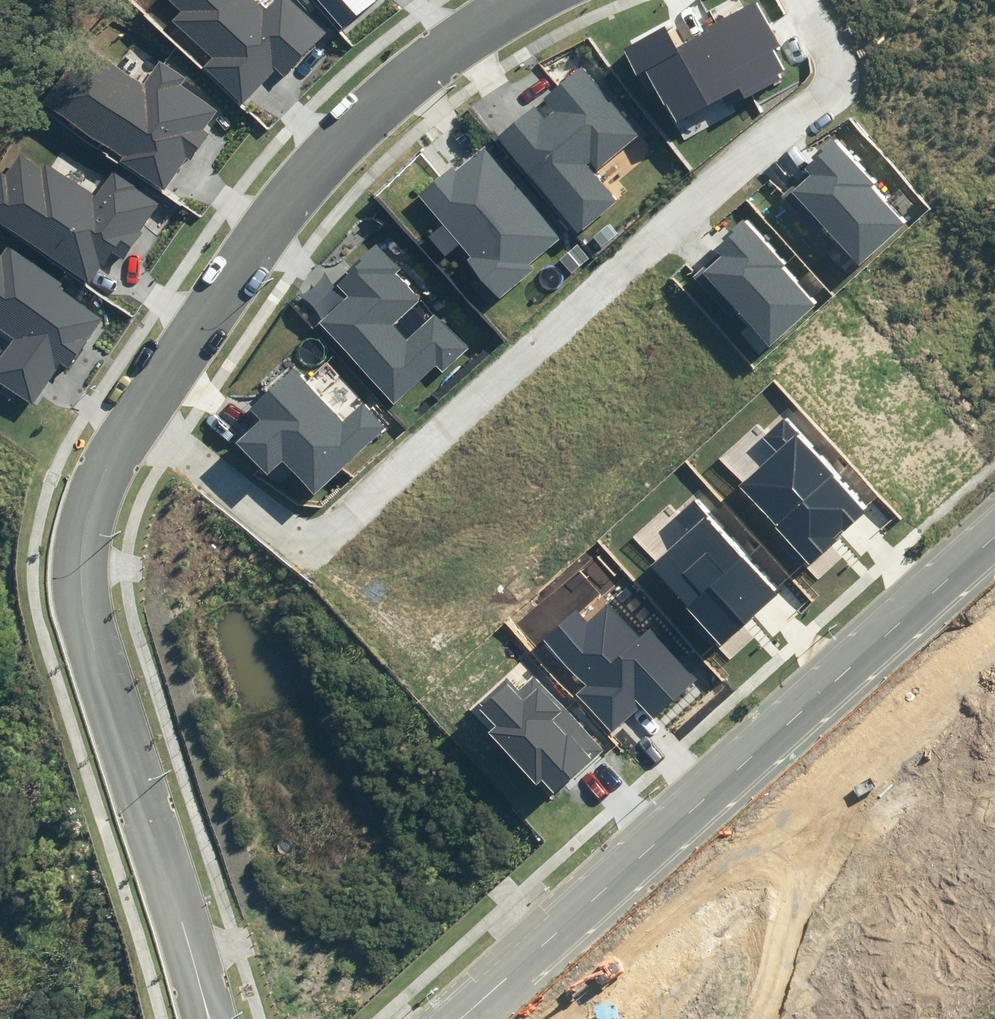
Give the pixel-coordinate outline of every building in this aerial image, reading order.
[(241,105),(274,68),(284,77),(326,32),(291,0),(274,0),(265,10),(253,0),(169,0),(181,11),(171,22),(212,59),(202,69),(241,105)] [(342,29),(375,0),(316,0),(342,29)] [(646,70),(676,123),(729,93),(735,103),(780,79),(777,74),(784,71),(773,51),(781,47),(756,2),(676,47),(664,26),(622,50),(637,75),(646,70)] [(120,161),(163,191),(187,157),(190,159),(208,134),(202,131),(216,111),(181,86),(186,78),(161,60),(143,85),(91,48),(51,104),(124,156),(120,161)] [(497,138),(578,234),(617,202),(586,165),(590,162),(597,170),(639,135),(581,66),(543,97),(554,111),(544,119),(534,107),(497,138)] [(825,226),(859,264),(904,223),(871,187),(873,185),(830,137),(811,154),(815,159),(805,168),(809,173),(784,196),(817,233),(825,226)] [(467,260),(500,298),(534,270),(529,264),(565,235),(488,143),(455,171),(453,167),(419,195),(443,224),(427,237),(444,257),(460,244),(471,257),(467,260)] [(89,284),(101,265),(103,267),(112,253),(124,261),(143,233),(140,231),(159,202),(113,171),(96,196),(46,163),(42,169),(19,154),(4,176),(0,173),(0,226),(89,284)] [(738,312),(770,346),(814,306),(781,270),(786,266),(742,219),(722,236),(726,240),(716,249),(719,253),(692,277),(731,319),(738,312)] [(32,405),(60,363),(68,369),(102,319),(57,288),(61,281),(8,245),(0,256),(0,330),(13,339),(0,359),(0,383),(32,405)] [(319,324),(394,405),(436,366),(442,373),(470,348),(436,311),(406,339),(392,324),(419,299),(396,274),(402,269),(380,245),(336,285),(348,298),(319,324)] [(283,461),(314,494),(384,428),(362,404),(342,423),(292,369),(250,408),(261,420),(237,443),(268,475),(283,461)] [(726,502),(792,575),(806,562),(809,565),(836,541),(831,537),(841,528),(844,532),(866,512),(782,419),(749,449),(765,467),(726,502)] [(652,566),(719,645),(777,595),(694,498),(654,532),(670,550),(652,566)] [(576,694),(608,730),(638,704),(651,719),(697,678),(653,627),(640,638),(611,605),(588,625),(577,612),(544,641),(584,687),(576,694)] [(488,732),(551,799),(603,751),(532,674),(517,688),(507,677),(476,706),(495,726),(488,732)]
